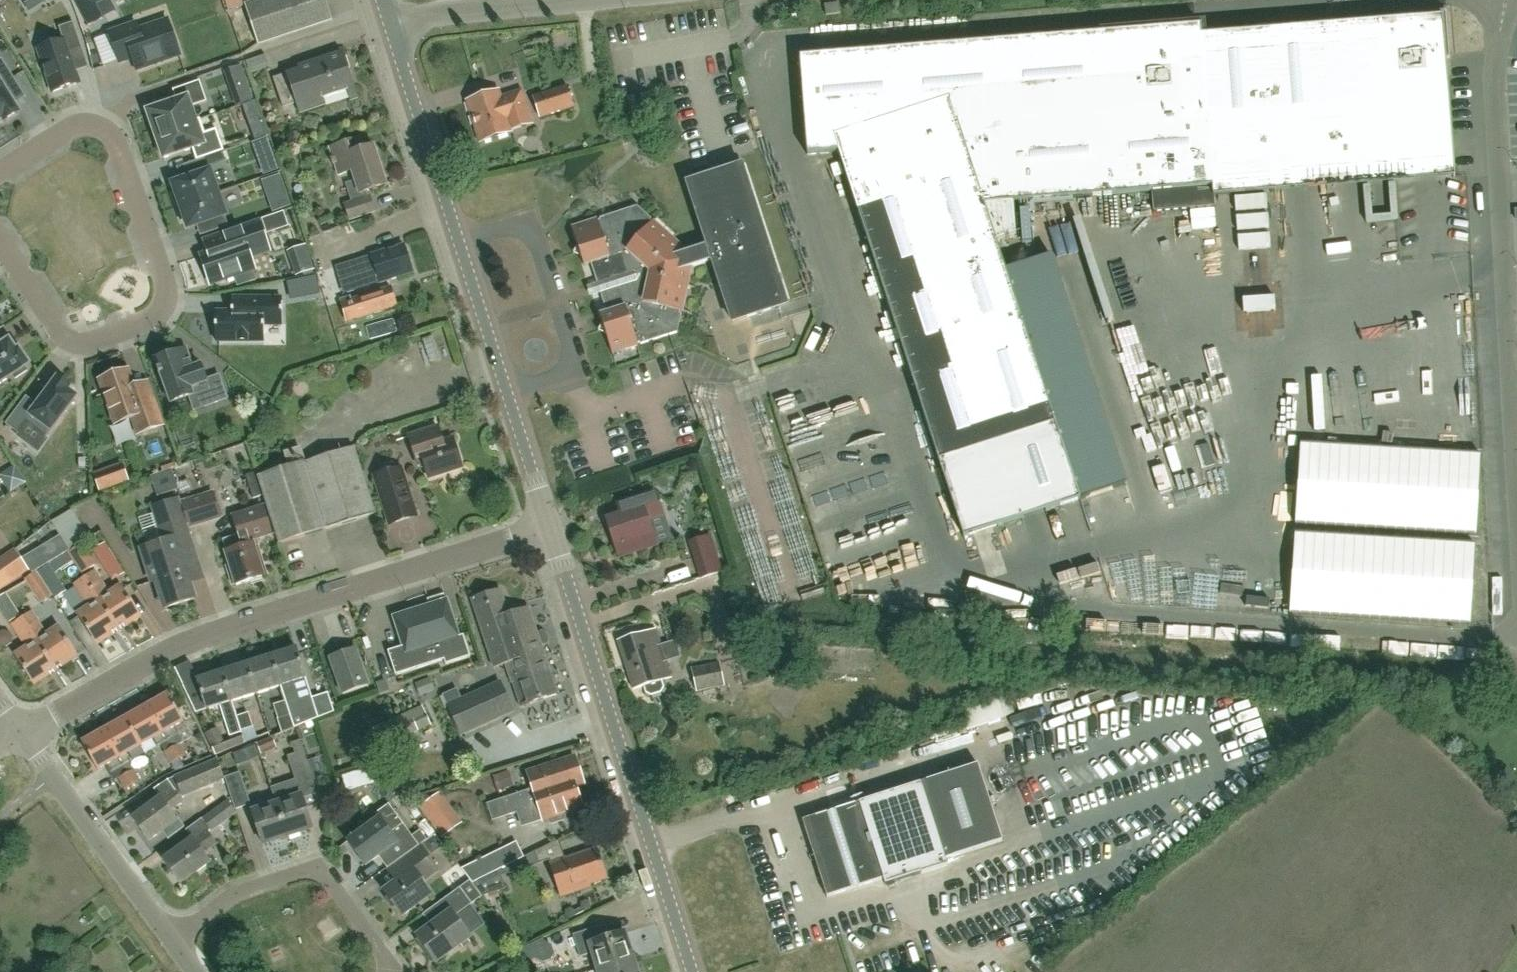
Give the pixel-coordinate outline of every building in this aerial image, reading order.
[(105,0),(75,0),(88,25),(102,18),(96,5),(105,0)] [(258,45),(331,21),(324,0),(262,0),(245,6),(258,45)] [(807,155),(838,153),(939,462),(963,538),(1080,500),(996,243),(1016,237),(1009,204),(1151,193),(1153,213),(1215,208),(1214,197),(1454,178),(1445,59),(1450,59),(1446,12),(1400,16),(1400,20),(1202,36),(1201,26),(799,57),(807,155)] [(137,24),(109,33),(119,62),(132,58),(136,70),(180,55),(168,20),(139,30),(137,24)] [(63,41),(38,49),(53,93),(79,84),(75,72),(68,51),(82,47),(73,22),(59,27),(63,41)] [(351,101),(357,98),(342,54),(299,68),(300,71),(288,75),(288,74),(274,79),(283,108),(297,104),(300,114),(326,105),(324,100),(348,92),(351,101)] [(253,62),(257,74),(273,69),(269,57),(253,62)] [(15,80),(2,59),(0,60),(0,121),(2,120),(4,123),(20,113),(3,87),(15,80)] [(147,111),(155,135),(196,121),(195,120),(191,108),(207,102),(200,81),(197,82),(173,90),(176,101),(147,111)] [(248,81),(229,88),(235,105),(253,99),(248,81)] [(540,119),(574,108),(567,87),(533,98),(540,119)] [(532,125),(528,112),(520,90),(500,97),(498,92),(467,102),(481,144),(512,134),(512,132),(532,125)] [(164,158),(192,148),(196,160),(223,151),(216,129),(205,133),(200,119),(195,120),(196,121),(155,135),(164,158)] [(263,121),(249,126),(255,141),(269,136),(263,121)] [(259,157),(272,152),(267,138),(254,143),(259,157)] [(366,193),(386,186),(373,148),(363,151),(359,139),(330,149),(334,160),(332,161),(333,165),(335,165),(339,176),(353,171),(356,181),(346,185),(353,203),(346,207),(350,221),(376,212),(371,197),(368,198),(366,193)] [(182,180),(181,180),(172,183),(175,192),(171,194),(176,207),(218,193),(210,170),(209,171),(205,158),(180,166),(184,177),(182,180)] [(638,346),(638,344),(640,344),(641,345),(678,333),(682,315),(680,314),(681,312),(683,312),(692,267),(712,260),(732,322),(786,305),(741,166),(687,183),(707,245),(687,252),(653,222),(652,223),(650,221),(651,220),(637,207),(600,218),(601,220),(598,221),(598,219),(572,228),(584,266),(591,264),(598,284),(591,286),(594,295),(601,293),(607,313),(600,316),(613,354),(638,346)] [(226,216),(218,193),(176,207),(181,221),(185,220),(188,229),(198,225),(202,227),(204,235),(229,226),(225,216),(226,216)] [(1365,215),(1365,194),(1357,194),(1357,214),(1365,215)] [(288,195),(269,201),(273,213),(292,207),(288,195)] [(1095,203),(1041,207),(1042,218),(1096,214),(1095,203)] [(284,212),(262,219),(267,234),(289,226),(284,212)] [(268,250),(265,241),(258,221),(223,233),(204,240),(209,253),(201,256),(211,283),(234,275),(238,286),(255,280),(252,269),(253,269),(249,256),(268,250)] [(1066,222),(1057,226),(1066,247),(1076,243),(1066,222)] [(1222,257),(1230,255),(1226,235),(1218,237),(1222,257)] [(294,250),(297,258),(308,254),(305,246),(294,250)] [(382,285),(414,273),(405,246),(345,264),(350,279),(377,271),(382,285)] [(1015,279),(1039,271),(1032,252),(1009,259),(1015,279)] [(316,274),(296,278),(300,296),(320,292),(316,274)] [(347,324),(398,308),(391,287),(341,302),(347,324)] [(264,324),(282,324),(282,298),(255,298),(232,298),(232,312),(216,312),(216,341),(264,341),(264,324)] [(1471,305),(1446,304),(1446,315),(1471,315),(1471,305)] [(1049,306),(1027,312),(1037,351),(1059,345),(1049,306)] [(0,346),(0,384),(13,376),(15,379),(28,371),(26,367),(30,365),(19,349),(16,350),(9,340),(0,346)] [(1217,350),(1235,349),(1235,340),(1217,340),(1217,350)] [(418,343),(418,365),(447,364),(446,342),(418,343)] [(161,374),(170,399),(171,403),(199,393),(204,407),(227,398),(219,375),(206,380),(201,366),(193,368),(186,350),(173,354),(172,350),(159,355),(160,359),(156,360),(159,370),(158,371),(159,375),(161,374)] [(1062,353),(1043,359),(1086,500),(1110,493),(1086,414),(1081,416),(1062,353)] [(147,382),(134,387),(127,371),(100,380),(116,424),(133,418),(139,434),(162,425),(147,382)] [(46,437),(76,397),(67,391),(70,388),(57,378),(37,405),(26,397),(6,424),(18,434),(26,422),(46,437)] [(791,439),(827,427),(822,413),(787,425),(791,439)] [(831,443),(863,431),(858,417),(826,429),(831,443)] [(429,480),(462,469),(453,440),(442,443),(437,428),(409,438),(418,466),(424,464),(429,480)] [(875,454),(892,449),(888,435),(871,440),(875,454)] [(1121,435),(1101,442),(1108,461),(1128,454),(1121,435)] [(801,465),(804,476),(874,458),(870,442),(833,452),(834,456),(801,465)] [(1479,454),(1299,443),(1295,523),(1474,534),(1479,454)] [(1166,484),(1205,479),(1201,445),(1162,450),(1166,484)] [(354,449),(305,464),(301,450),(286,454),(290,468),(258,478),(279,544),(375,514),(354,449)] [(879,456),(884,470),(900,464),(895,450),(879,456)] [(826,479),(825,476),(806,482),(810,496),(880,473),(876,458),(840,470),(841,474),(826,479)] [(171,470),(158,474),(164,491),(176,487),(171,470)] [(390,525),(416,517),(401,470),(375,478),(390,525)] [(103,492),(134,481),(131,472),(100,483),(103,492)] [(883,484),(889,498),(906,491),(901,478),(883,484)] [(607,521),(615,547),(619,559),(657,546),(649,522),(664,517),(656,492),(618,504),(622,516),(607,521)] [(190,527),(221,518),(213,494),(183,504),(190,527)] [(911,531),(925,525),(915,502),(902,508),(911,531)] [(196,565),(187,537),(177,503),(154,510),(165,544),(142,551),(152,584),(157,582),(165,609),(194,600),(184,569),(196,565)] [(1068,504),(1069,514),(1086,513),(1086,503),(1068,504)] [(253,586),(263,583),(261,579),(263,579),(263,577),(267,575),(258,549),(254,550),(251,541),(271,535),(263,510),(233,519),(241,543),(237,545),(235,538),(222,542),(232,573),(228,575),(232,587),(236,585),(236,587),(251,582),(253,586)] [(79,511),(56,522),(63,537),(54,541),(60,554),(92,539),(79,511)] [(829,532),(834,545),(867,532),(862,520),(829,532)] [(1215,530),(1215,540),(1237,539),(1237,529),(1215,530)] [(1469,624),(1474,544),(1294,533),(1289,613),(1469,624)] [(704,579),(722,573),(711,537),(692,543),(704,579)] [(1257,548),(1257,539),(1234,540),(1234,549),(1257,548)] [(113,581),(126,573),(107,543),(95,551),(113,581)] [(68,555),(69,556),(74,563),(81,575),(96,566),(83,545),(68,555)] [(0,560),(0,589),(28,570),(14,550),(0,560)] [(32,574),(44,567),(35,551),(23,558),(32,574)] [(866,574),(869,586),(937,567),(934,554),(883,568),(880,556),(845,565),(849,579),(866,574)] [(74,563),(69,556),(50,568),(55,575),(74,563)] [(66,594),(55,575),(50,568),(42,573),(58,599),(66,594)] [(85,579),(118,630),(139,616),(122,589),(110,596),(95,573),(85,579)] [(38,574),(27,581),(42,604),(52,597),(38,574)] [(1082,590),(1100,587),(1098,575),(1080,579),(1082,590)] [(118,630),(85,579),(75,586),(90,609),(78,616),(96,644),(118,630)] [(1239,587),(1238,611),(1264,611),(1264,587),(1239,587)] [(473,600),(482,626),(495,668),(506,665),(520,708),(558,697),(529,610),(509,616),(501,592),(473,600)] [(866,592),(846,598),(849,608),(869,601),(866,592)] [(22,620),(5,594),(0,597),(0,608),(12,627),(22,620)] [(447,666),(471,658),(464,637),(460,638),(448,601),(443,603),(441,598),(429,602),(430,607),(394,619),(404,648),(389,653),(397,677),(445,661),(447,666)] [(22,620),(55,672),(77,657),(58,630),(47,637),(32,614),(22,620)] [(55,672),(22,620),(12,627),(27,650),(16,658),(34,686),(55,672)] [(662,687),(661,682),(671,678),(666,662),(679,657),(674,641),(660,646),(655,631),(618,643),(634,690),(642,687),(644,693),(649,696),(659,693),(662,687)] [(107,645),(115,660),(128,653),(119,638),(107,645)] [(272,658),(281,688),(286,703),(295,730),(319,720),(313,700),(300,704),(293,684),(307,679),(297,649),(272,658)] [(368,687),(365,676),(355,650),(330,659),(344,696),(368,687)] [(247,665),(257,696),(281,688),(272,658),(247,665)] [(697,692),(724,686),(720,664),(693,670),(697,692)] [(223,673),(233,704),(257,696),(247,665),(223,673)] [(233,704),(223,673),(183,686),(196,715),(208,712),(221,707),(230,736),(241,732),(237,719),(232,704),(233,704)] [(460,736),(499,719),(513,713),(500,683),(447,706),(460,736)] [(972,732),(1020,715),(1012,693),(964,709),(972,732)] [(148,707),(168,742),(178,736),(174,728),(183,722),(168,696),(148,707)] [(313,700),(319,720),(330,715),(324,696),(313,700)] [(283,733),(295,730),(286,703),(275,707),(283,733)] [(1056,703),(1023,715),(1026,725),(1060,714),(1056,703)] [(125,720),(141,747),(153,740),(158,747),(168,742),(148,707),(125,720)] [(430,726),(422,707),(373,729),(375,734),(378,732),(385,746),(430,726)] [(237,719),(241,732),(253,728),(250,715),(237,719)] [(102,733),(122,768),(133,762),(129,754),(141,747),(125,720),(102,733)] [(216,755),(245,743),(242,733),(224,741),(218,728),(206,734),(216,755)] [(122,768),(102,733),(83,744),(98,771),(107,766),(111,774),(122,768)] [(261,754),(276,748),(273,738),(257,744),(261,754)] [(277,806),(287,838),(311,830),(298,790),(314,785),(300,743),(292,745),(296,756),(288,758),(295,781),(272,788),(277,806)] [(172,749),(179,760),(186,756),(180,745),(172,749)] [(179,760),(172,749),(166,753),(172,764),(179,760)] [(533,790),(501,801),(506,818),(516,815),(538,808),(543,823),(548,822),(549,825),(552,826),(564,822),(566,819),(565,816),(583,810),(576,789),(584,786),(581,777),(575,759),(528,775),(533,790)] [(167,781),(174,791),(179,798),(224,779),(216,760),(167,781)] [(978,765),(920,783),(945,860),(1002,841),(978,765)] [(126,775),(133,786),(140,782),(134,771),(126,775)] [(236,811),(252,805),(240,773),(225,779),(236,811)] [(368,773),(347,774),(347,788),(369,787),(368,773)] [(133,786),(126,775),(119,779),(126,790),(133,786)] [(179,798),(174,791),(162,800),(160,800),(133,820),(150,842),(162,832),(167,839),(182,829),(169,812),(182,802),(179,798)] [(438,839),(454,827),(458,825),(436,794),(416,808),(438,839)] [(880,804),(884,817),(902,811),(898,798),(880,804)] [(203,820),(210,831),(212,833),(238,815),(228,801),(203,820)] [(828,898),(884,880),(860,804),(803,822),(828,898)] [(376,814),(380,819),(348,842),(366,867),(387,852),(388,853),(391,851),(399,862),(428,841),(421,831),(413,837),(389,805),(376,814)] [(287,838),(277,806),(252,814),(262,846),(287,838)] [(216,845),(207,833),(194,843),(192,841),(164,863),(180,885),(209,863),(203,855),(216,845)] [(566,861),(565,856),(559,840),(534,852),(539,863),(549,859),(549,861),(561,897),(592,887),(591,885),(607,880),(597,851),(566,861)] [(401,863),(389,871),(398,883),(384,893),(403,918),(431,897),(422,885),(439,872),(421,848),(401,863)] [(502,868),(494,852),(461,869),(470,881),(472,883),(500,869),(502,868)] [(328,867),(339,884),(347,879),(337,862),(328,867)] [(500,869),(472,883),(481,896),(505,888),(500,869)] [(483,898),(481,896),(472,883),(470,881),(459,889),(436,906),(445,917),(432,927),(417,938),(436,964),(470,939),(468,937),(455,918),(472,906),(483,898)] [(598,971),(634,959),(626,934),(603,941),(599,928),(574,937),(581,959),(593,955),(598,971)] [(598,971),(638,971),(634,959),(598,971)]
